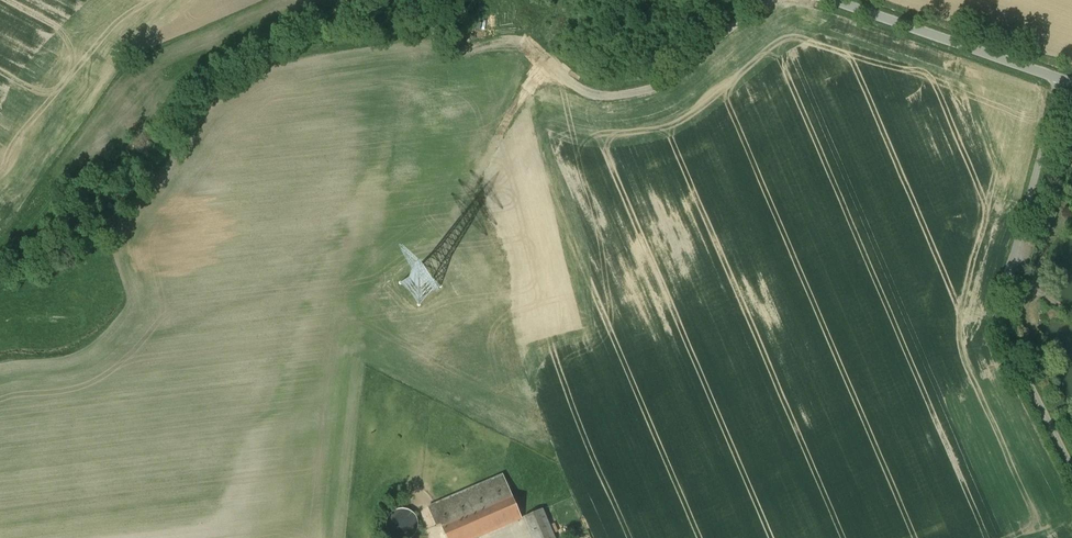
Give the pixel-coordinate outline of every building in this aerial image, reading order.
[(429,508),(437,528),(442,526),(447,537),(478,537),(522,518),(503,475),(429,508)] [(407,504),(402,504),(397,506),(393,509),(390,514),(389,519),(390,526),(393,530),(397,533),(400,534),(405,535),(411,534),(413,532),(417,529),(420,523),(420,517),(418,512),(416,510),(412,506),(407,504)] [(524,515),(534,537),(557,537),(544,506),(524,515)]
